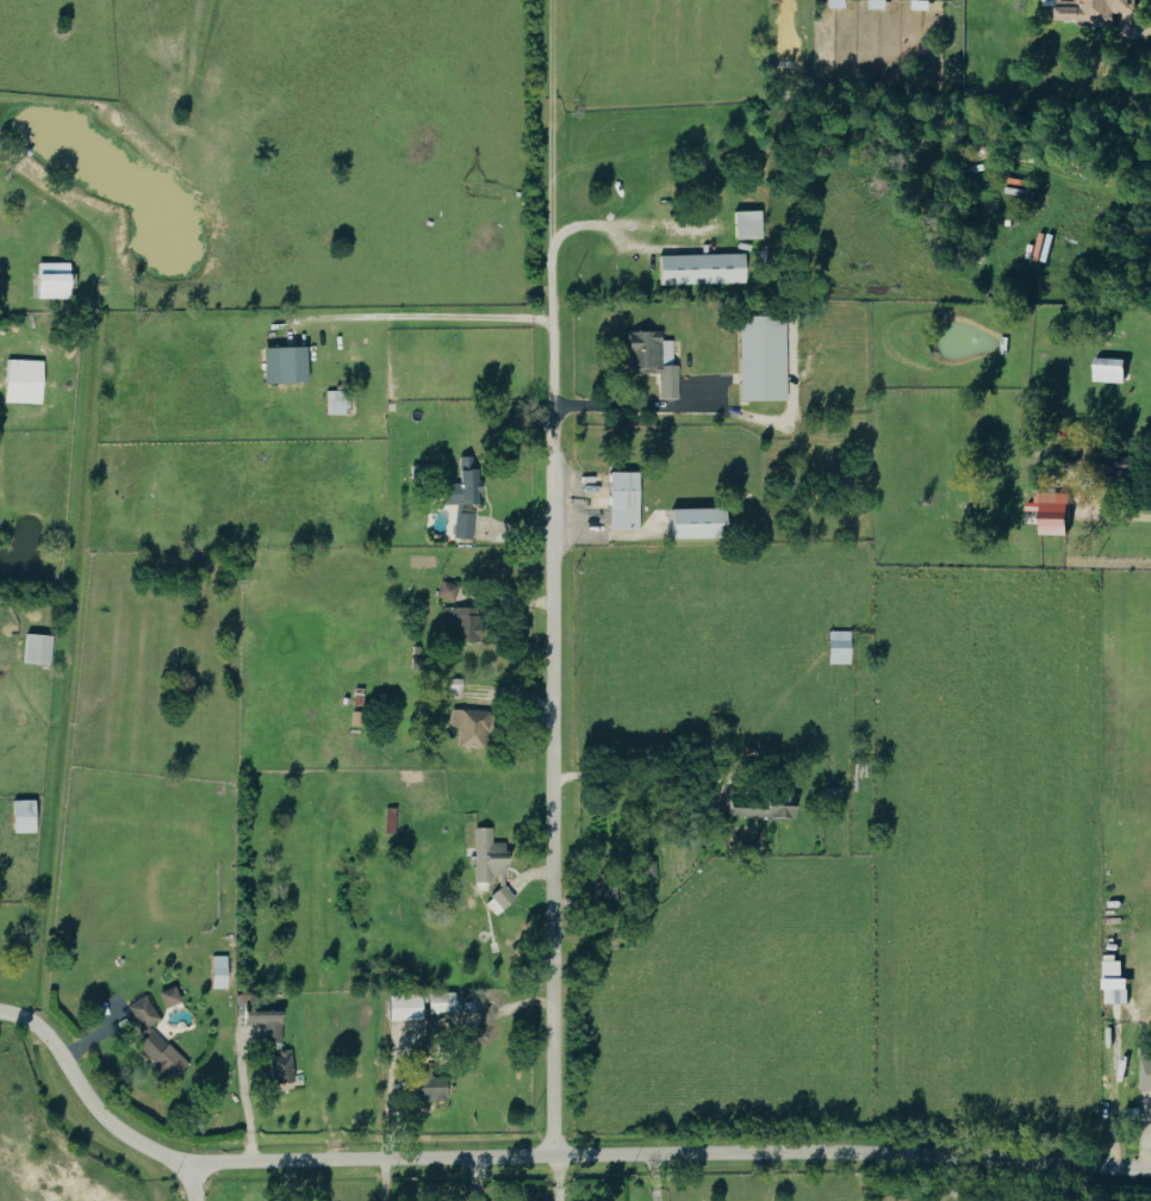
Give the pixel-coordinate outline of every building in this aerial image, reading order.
[(1113,25),(1113,13),(1135,13),(1135,0),(1075,0),(1075,2),(1055,2),(1055,25),(1113,25)] [(733,212),(734,239),(760,239),(759,211),(733,212)] [(657,256),(657,285),(742,283),(742,254),(657,256)] [(73,286),(72,275),(67,275),(67,263),(34,263),(34,300),(67,299),(66,286),(73,286)] [(784,401),(783,316),(737,317),(737,402),(784,401)] [(658,399),(677,399),(677,366),(671,366),(671,341),(660,341),(660,331),(624,332),(625,374),(657,373),(658,399)] [(303,347),(260,348),(261,385),(304,383),(303,347)] [(1123,384),(1124,360),(1093,358),(1092,383),(1123,384)] [(40,404),(41,361),(4,360),(4,403),(40,404)] [(325,415),(348,415),(348,391),(326,391),(325,415)] [(456,484),(441,484),(441,504),(478,504),(477,457),(460,457),(460,472),(456,472),(456,484)] [(635,531),(636,473),(607,472),(606,530),(635,531)] [(1037,536),(1065,536),(1066,494),(1034,493),(1034,504),(1025,504),(1025,513),(1038,514),(1037,536)] [(721,538),(720,509),(667,510),(668,539),(721,538)] [(471,541),(474,515),(455,513),(452,538),(471,541)] [(435,596),(452,601),(456,584),(440,579),(435,596)] [(454,639),(475,640),(476,607),(442,606),(441,626),(455,626),(454,639)] [(849,631),(827,632),(828,665),(850,664),(849,631)] [(46,664),(50,635),(25,632),(21,660),(46,664)] [(442,697),(460,698),(461,678),(442,677),(442,697)] [(458,726),(457,746),(485,747),(486,710),(451,709),(451,726),(458,726)] [(726,815),(791,818),(792,792),(782,791),(782,795),(763,793),(763,803),(727,801),(726,815)] [(31,799),(10,799),(11,832),(32,832),(31,799)] [(473,881),(491,881),(491,871),(504,871),(505,842),(491,841),(491,827),(474,827),(473,881)] [(598,901),(616,901),(616,878),(597,879),(598,901)] [(496,915),(515,898),(503,884),(483,901),(496,915)] [(226,955),(211,955),(211,988),(225,988),(226,955)] [(1121,978),(1121,957),(1103,957),(1102,1003),(1127,1004),(1127,978),(1121,978)] [(158,991),(163,1007),(179,1001),(174,986),(158,991)] [(405,1015),(453,1014),(452,991),(423,992),(424,1001),(404,1002),(405,1015)] [(127,1005),(137,1023),(147,1033),(134,1046),(170,1079),(185,1063),(184,1060),(149,1027),(158,1018),(145,995),(127,1005)] [(263,1025),(262,1042),(280,1042),(281,1010),(241,1010),(241,1025),(263,1025)] [(1150,1090),(1150,1058),(1140,1057),(1139,1090),(1150,1090)] [(411,1072),(412,1100),(445,1098),(444,1070),(411,1072)]
